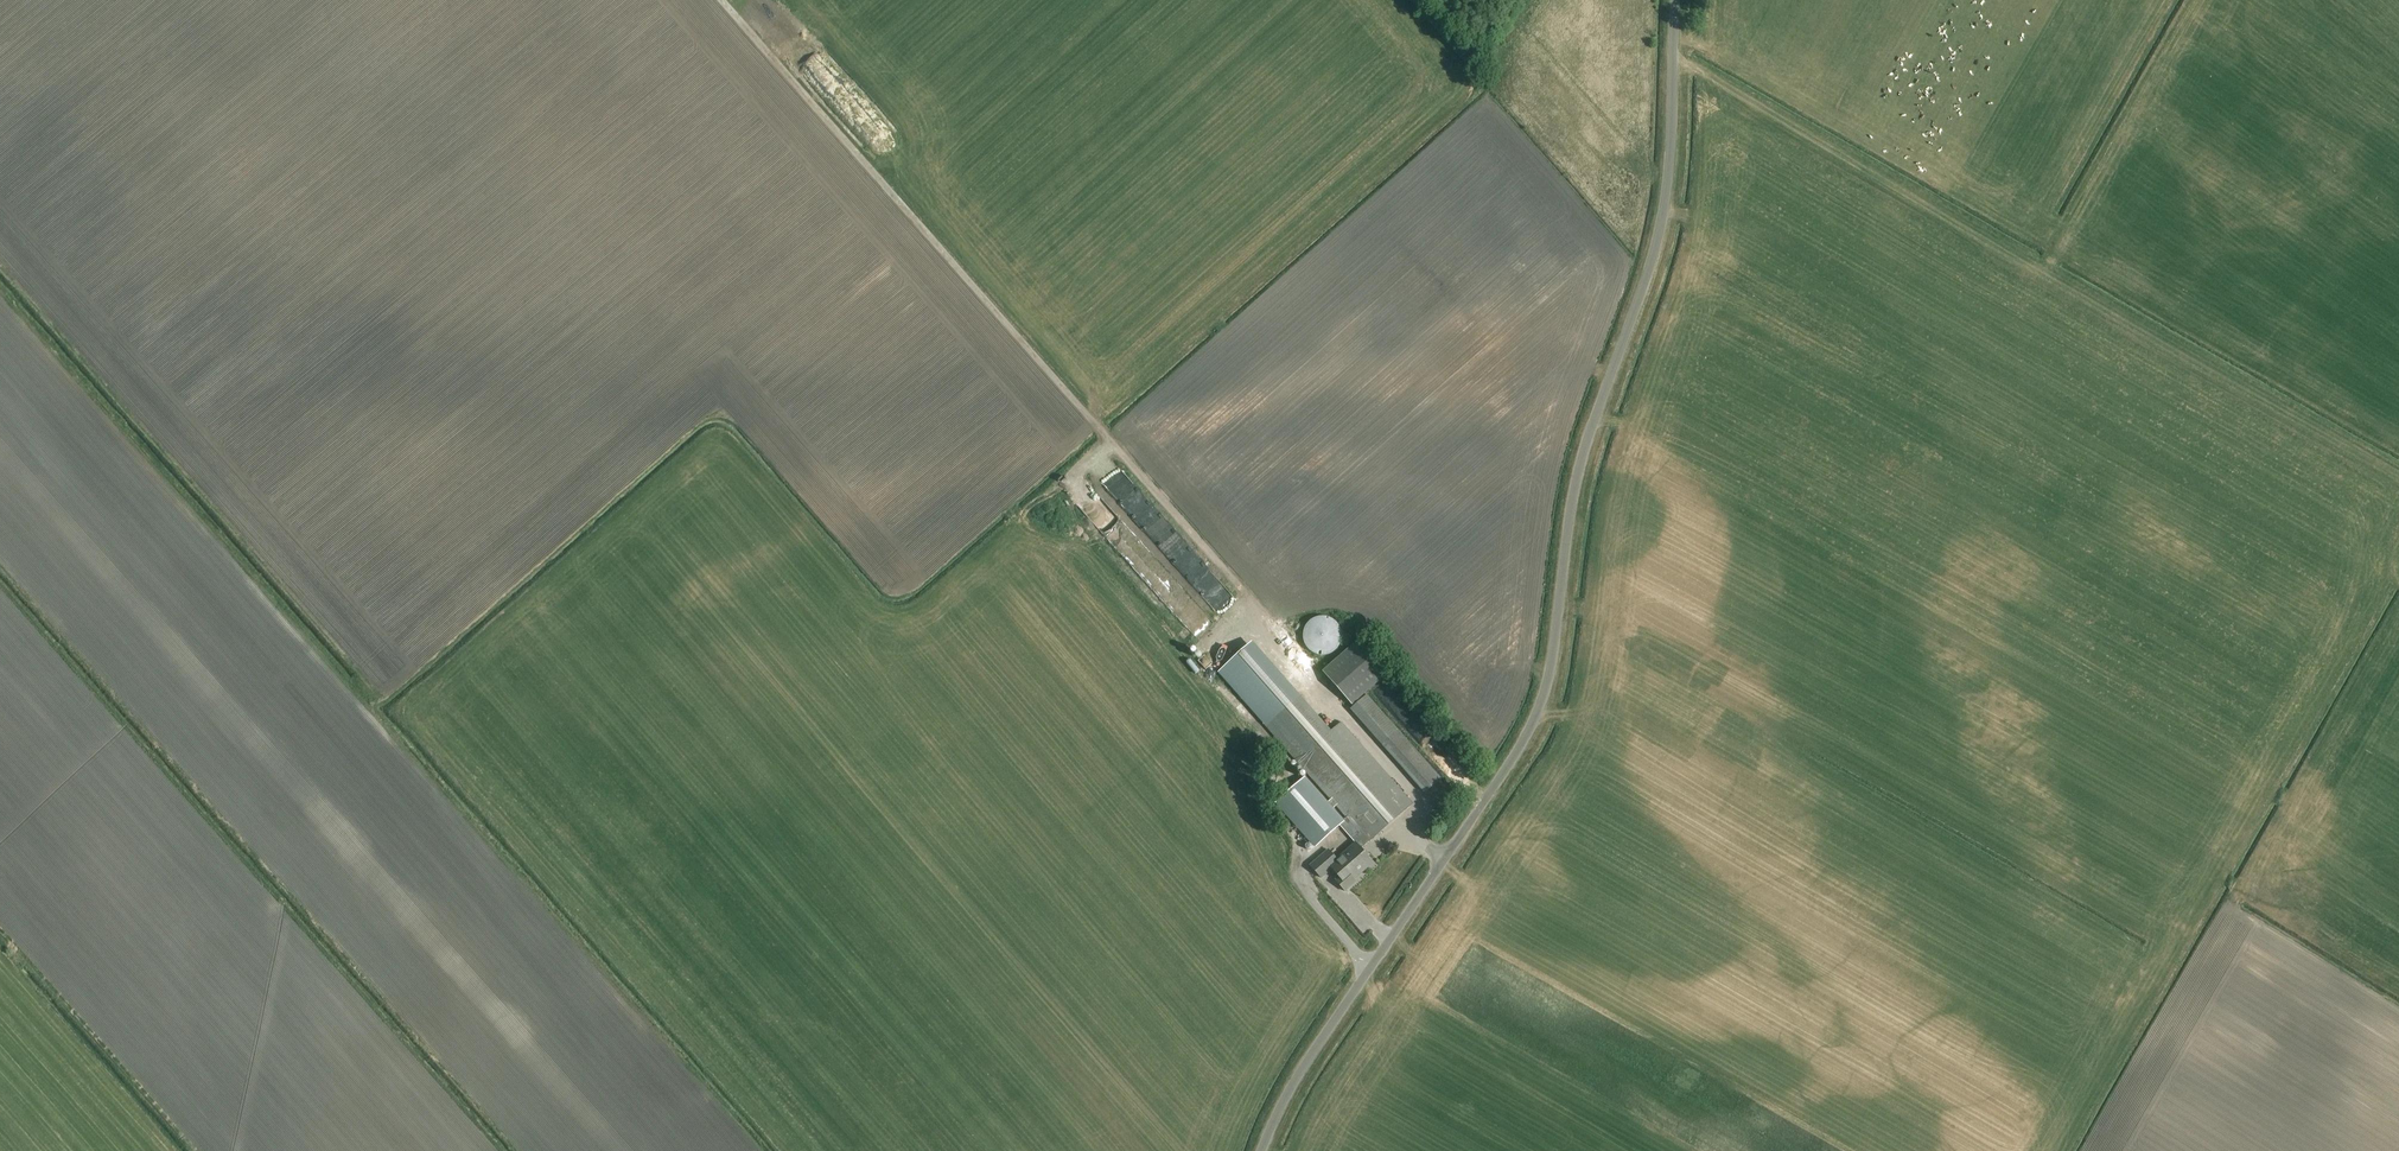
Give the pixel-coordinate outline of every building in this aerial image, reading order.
[(1306,628),(1304,632),(1304,639),(1306,647),(1310,652),(1316,655),(1324,657),(1333,654),(1339,648),(1342,641),(1342,634),(1340,627),(1334,621),(1328,618),(1321,618),(1314,620),(1310,623),(1306,628)] [(1359,640),(1323,672),(1352,706),(1389,674),(1359,640)] [(1253,641),(1220,670),(1268,724),(1300,761),(1349,817),(1345,820),(1305,776),(1275,804),(1315,848),(1341,824),(1354,839),(1357,843),(1338,859),(1328,849),(1310,865),(1321,877),(1332,868),(1339,877),(1335,880),(1346,893),(1358,883),(1353,877),(1362,869),(1365,871),(1374,863),(1362,849),(1413,804),(1343,723),(1333,732),(1301,696),(1253,641)] [(1205,664),(1214,666),(1216,657),(1207,655),(1205,664)] [(1369,696),(1351,711),(1426,795),(1442,779),(1369,696)] [(1246,703),(1242,707),(1252,717),(1256,713),(1246,703)]
